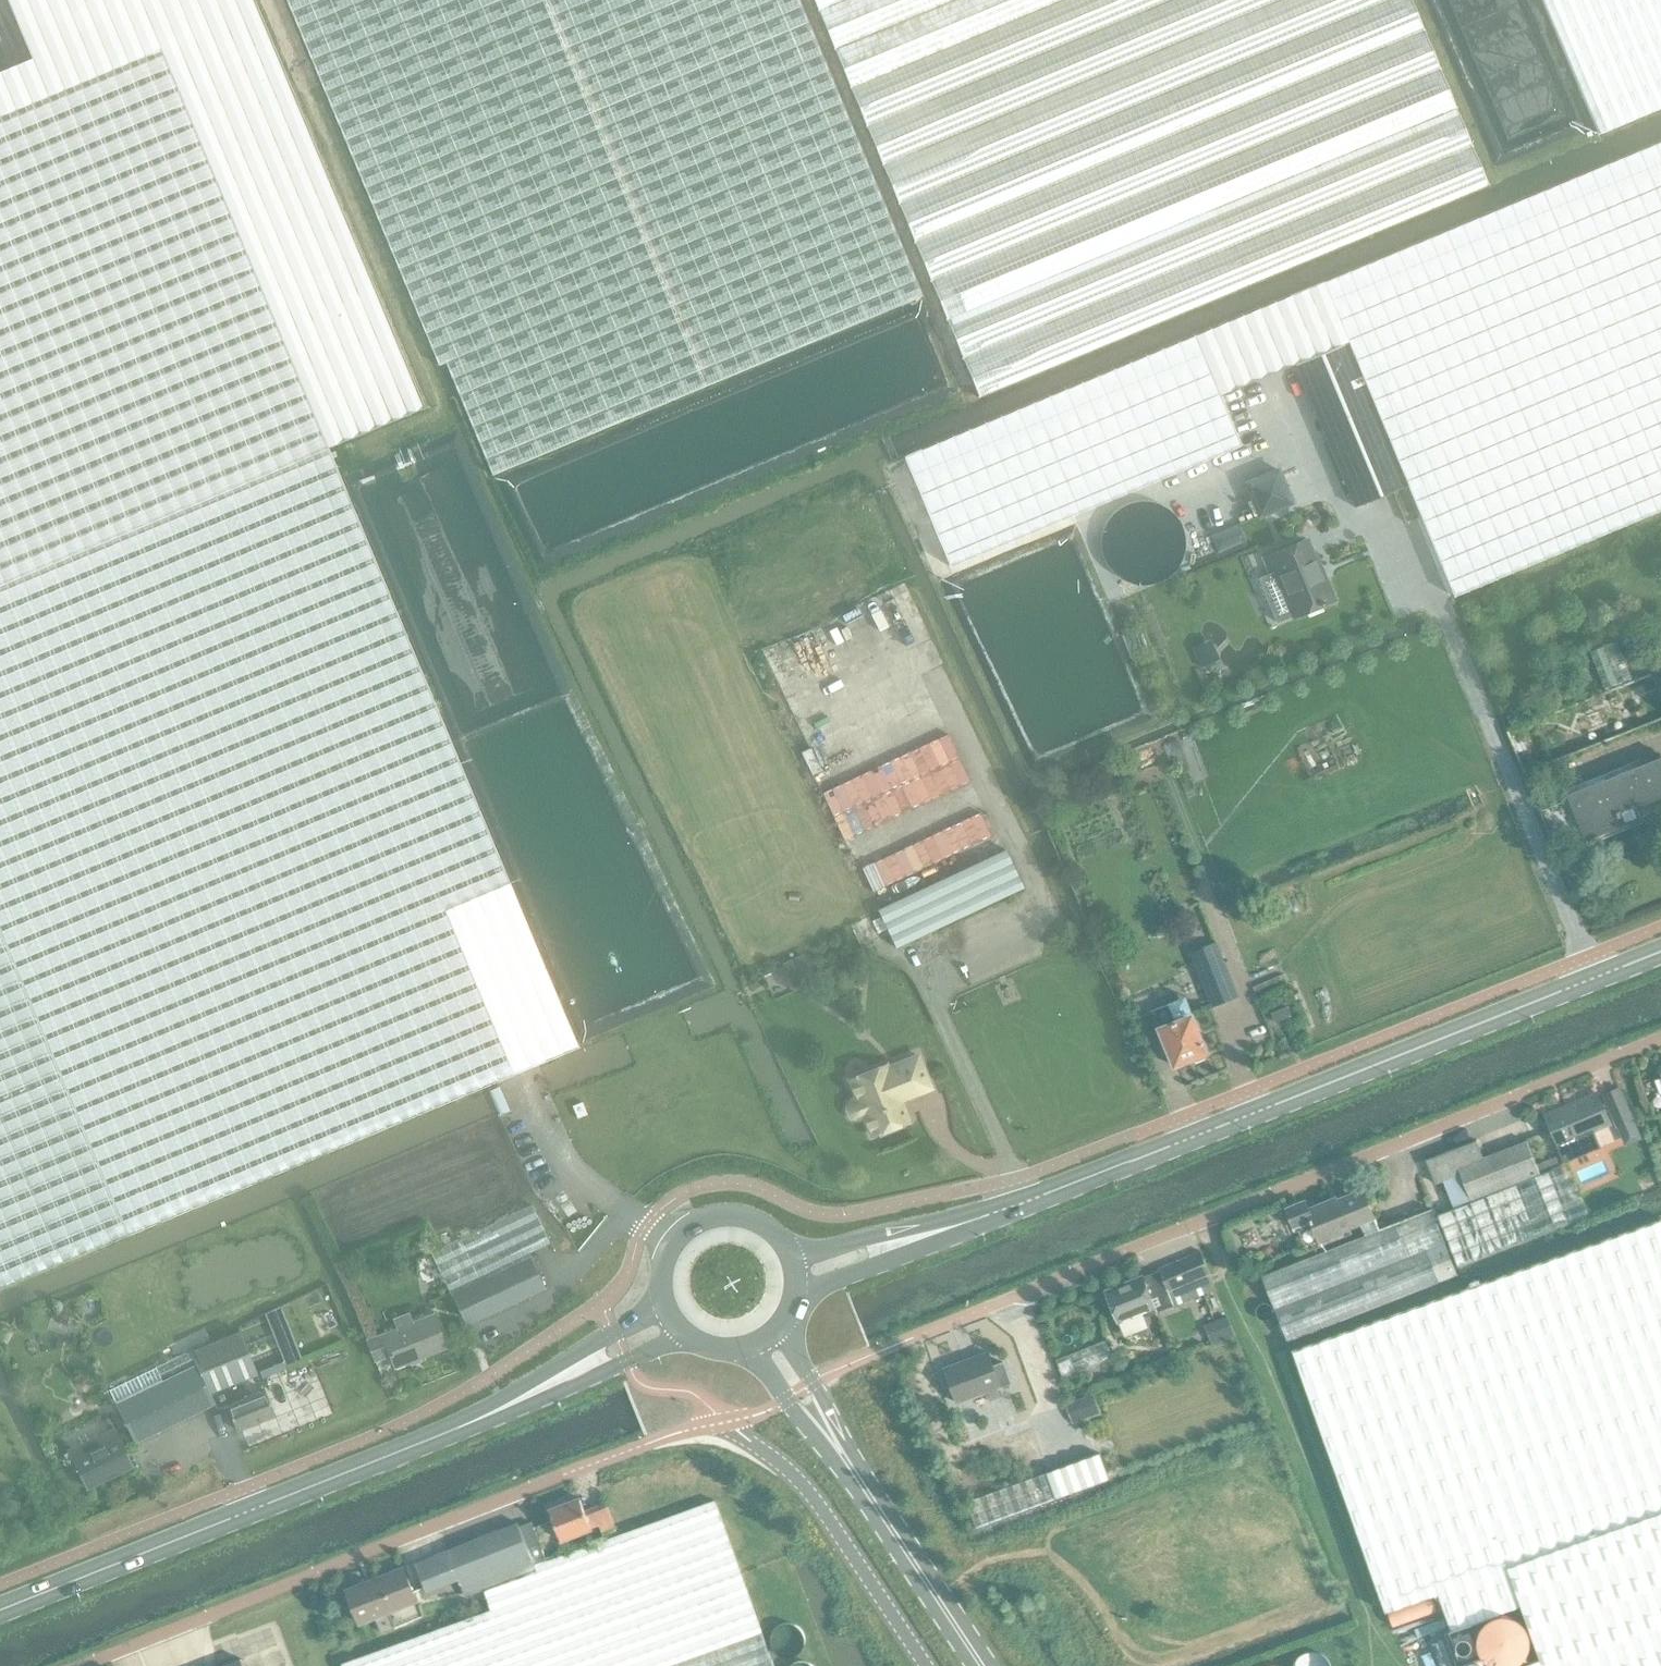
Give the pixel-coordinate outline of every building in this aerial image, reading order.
[(328,446),(424,405),(255,0),(8,0),(32,59),(0,72),(0,583),(328,446)] [(798,0),(286,0),(439,366),(446,363),(493,476),(922,297),(798,0)] [(979,398),(1488,186),(1411,0),(814,0),(979,398)] [(1598,133),(1660,107),(1660,0),(1542,0),(1598,133)] [(904,456),(949,566),(1240,446),(1219,398),(1242,388),(1293,365),(1295,365),(1347,343),(1406,486),(1454,595),(1660,510),(1660,141),(1503,207),(1322,283),(1201,333),(904,456)] [(1295,365),(1293,365),(1354,508),(1371,501),(1406,486),(1347,343),(1295,365)] [(129,1233),(277,1171),(578,1045),(328,447),(277,468),(0,584),(0,1287),(129,1233)] [(1292,505),(1278,473),(1246,486),(1260,519),(1292,505)] [(1405,488),(1393,493),(1406,523),(1418,518),(1405,488)] [(1271,575),(1260,580),(1278,623),(1296,616),(1296,618),(1332,602),(1324,582),(1320,584),(1310,561),(1312,560),(1305,543),(1265,560),(1271,575)] [(1632,677),(1617,640),(1591,651),(1606,687),(1632,677)] [(1637,806),(1660,796),(1660,757),(1572,792),(1590,838),(1625,824),(1641,818),(1637,806)] [(1128,763),(1117,768),(1124,788),(1136,783),(1128,763)] [(897,948),(1024,888),(1006,850),(878,910),(897,948)] [(1216,942),(1191,952),(1213,1005),(1237,995),(1216,942)] [(793,987),(815,977),(805,955),(783,964),(793,987)] [(1205,1059),(1206,1054),(1208,1053),(1185,996),(1169,1002),(1176,1020),(1159,1027),(1175,1066),(1193,1059),(1197,1062),(1205,1059)] [(1288,1006),(1272,1013),(1276,1022),(1292,1015),(1288,1006)] [(847,1108),(847,1109),(847,1110),(847,1111),(847,1112),(847,1113),(848,1113),(848,1114),(848,1115),(849,1116),(850,1116),(850,1117),(851,1118),(852,1119),(853,1119),(854,1120),(855,1120),(856,1120),(857,1120),(858,1120),(859,1120),(860,1120),(861,1120),(865,1118),(872,1136),(909,1121),(901,1101),(932,1089),(919,1056),(888,1068),(887,1066),(850,1080),(857,1098),(853,1100),(852,1100),(851,1101),(850,1101),(850,1102),(849,1103),(849,1104),(848,1104),(848,1105),(848,1106),(847,1107),(847,1108)] [(1619,1087),(1603,1094),(1618,1126),(1634,1119),(1619,1087)] [(1597,1092),(1546,1114),(1559,1145),(1566,1161),(1602,1146),(1595,1130),(1611,1123),(1597,1092)] [(1444,1180),(1454,1207),(1438,1214),(1459,1266),(1589,1214),(1568,1162),(1560,1165),(1556,1155),(1536,1163),(1527,1140),(1484,1157),(1477,1139),(1426,1159),(1435,1183),(1444,1180)] [(1306,1200),(1287,1208),(1295,1227),(1313,1220),(1321,1240),(1343,1231),(1342,1229),(1359,1222),(1374,1216),(1363,1188),(1332,1201),(1331,1199),(1309,1208),(1306,1200)] [(551,1243),(532,1205),(432,1252),(451,1292),(467,1327),(546,1289),(529,1254),(551,1243)] [(1365,1235),(1262,1275),(1288,1341),(1458,1274),(1432,1208),(1380,1229),(1374,1216),(1359,1222),(1365,1235)] [(1295,1351),(1385,1609),(1439,1591),(1451,1628),(1521,1605),(1539,1658),(1515,1665),(1660,1665),(1660,1220),(1295,1351)] [(1143,1312),(1145,1317),(1158,1311),(1173,1304),(1174,1306),(1216,1289),(1210,1274),(1211,1274),(1202,1252),(1159,1269),(1159,1270),(1144,1276),(1143,1275),(1106,1290),(1119,1321),(1143,1312)] [(72,1309),(60,1304),(55,1319),(66,1323),(72,1309)] [(368,1341),(376,1360),(390,1354),(395,1368),(448,1347),(435,1315),(414,1323),(410,1313),(394,1320),(398,1330),(368,1341)] [(1234,1335),(1227,1315),(1205,1323),(1213,1343),(1234,1335)] [(226,1337),(190,1352),(209,1392),(210,1394),(227,1387),(244,1380),(226,1337)] [(136,1441),(215,1403),(210,1394),(209,1392),(190,1352),(111,1391),(136,1441)] [(988,1352),(945,1367),(958,1403),(987,1392),(990,1400),(1001,1396),(998,1388),(1001,1387),(1012,1383),(1004,1360),(992,1364),(988,1352)] [(234,1403),(227,1406),(237,1430),(275,1415),(273,1411),(291,1404),(283,1383),(265,1390),(250,1396),(244,1380),(227,1387),(234,1403)] [(1102,1412),(1094,1392),(1065,1403),(1073,1423),(1102,1412)] [(69,1449),(88,1488),(133,1467),(114,1427),(69,1449)] [(1100,1452),(968,1501),(977,1526),(1109,1477),(1100,1452)] [(599,1524),(605,1537),(618,1532),(606,1502),(586,1510),(581,1497),(564,1504),(563,1502),(552,1506),(553,1508),(549,1509),(562,1540),(593,1528),(592,1527),(599,1524)] [(458,1578),(465,1597),(485,1590),(492,1609),(342,1663),(343,1665),(773,1665),(714,1500),(547,1560),(538,1537),(526,1542),(519,1522),(414,1563),(425,1591),(458,1578)] [(381,1632),(395,1627),(388,1611),(417,1600),(404,1568),(347,1590),(360,1623),(375,1617),(381,1632)]
